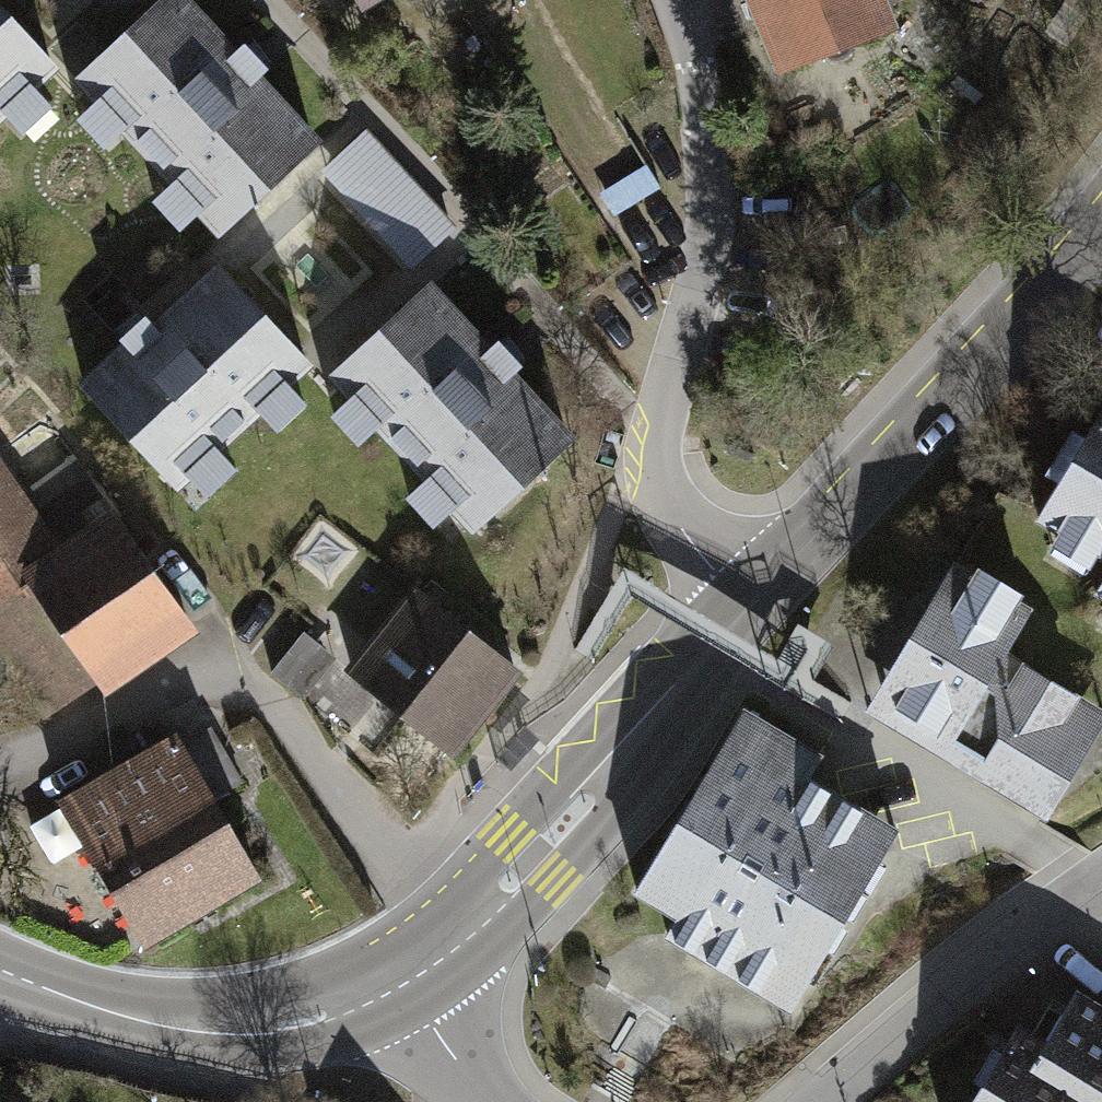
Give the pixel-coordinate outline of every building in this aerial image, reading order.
[(184,0),(163,0),(89,70),(229,218),(315,138),(184,0)] [(779,66),(887,27),(876,0),(756,0),(779,66)] [(47,70),(0,19),(0,113),(47,70)] [(307,359),(214,262),(88,382),(182,479),(307,359)] [(576,434),(424,284),(330,378),(482,528),(576,434)] [(1087,438),(1072,429),(1045,474),(1059,482),(1036,521),(1101,560),(1101,412),(1087,438)] [(43,721),(196,625),(119,504),(53,546),(0,463),(0,654),(43,721)] [(961,548),(869,702),(1047,806),(1101,712),(1101,701),(1023,655),(1054,603),(961,548)] [(1092,594),(1101,600),(1101,578),(1092,594)] [(521,669),(423,586),(355,667),(454,750),(521,669)] [(828,749),(746,702),(637,890),(684,916),(672,936),(797,1008),(905,821),(816,770),(828,749)] [(180,726),(59,796),(146,944),(267,874),(180,726)] [(957,1101),(1101,1101),(1101,1006),(1066,986),(1038,1034),(1008,1016),(957,1101)]
